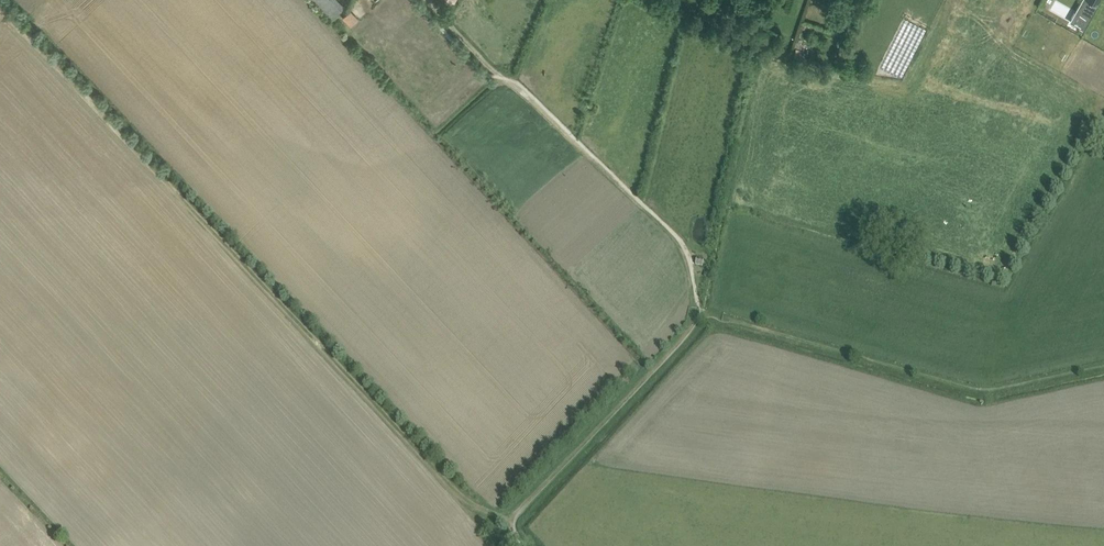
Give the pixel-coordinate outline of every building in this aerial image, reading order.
[(1078,14),(1089,20),(1097,4),(1090,0),(1085,0),(1083,3),(1084,3),(1078,14)] [(342,15),(349,26),(358,20),(352,9),(342,15)] [(795,47),(793,55),(800,57),(802,49),(795,47)]
